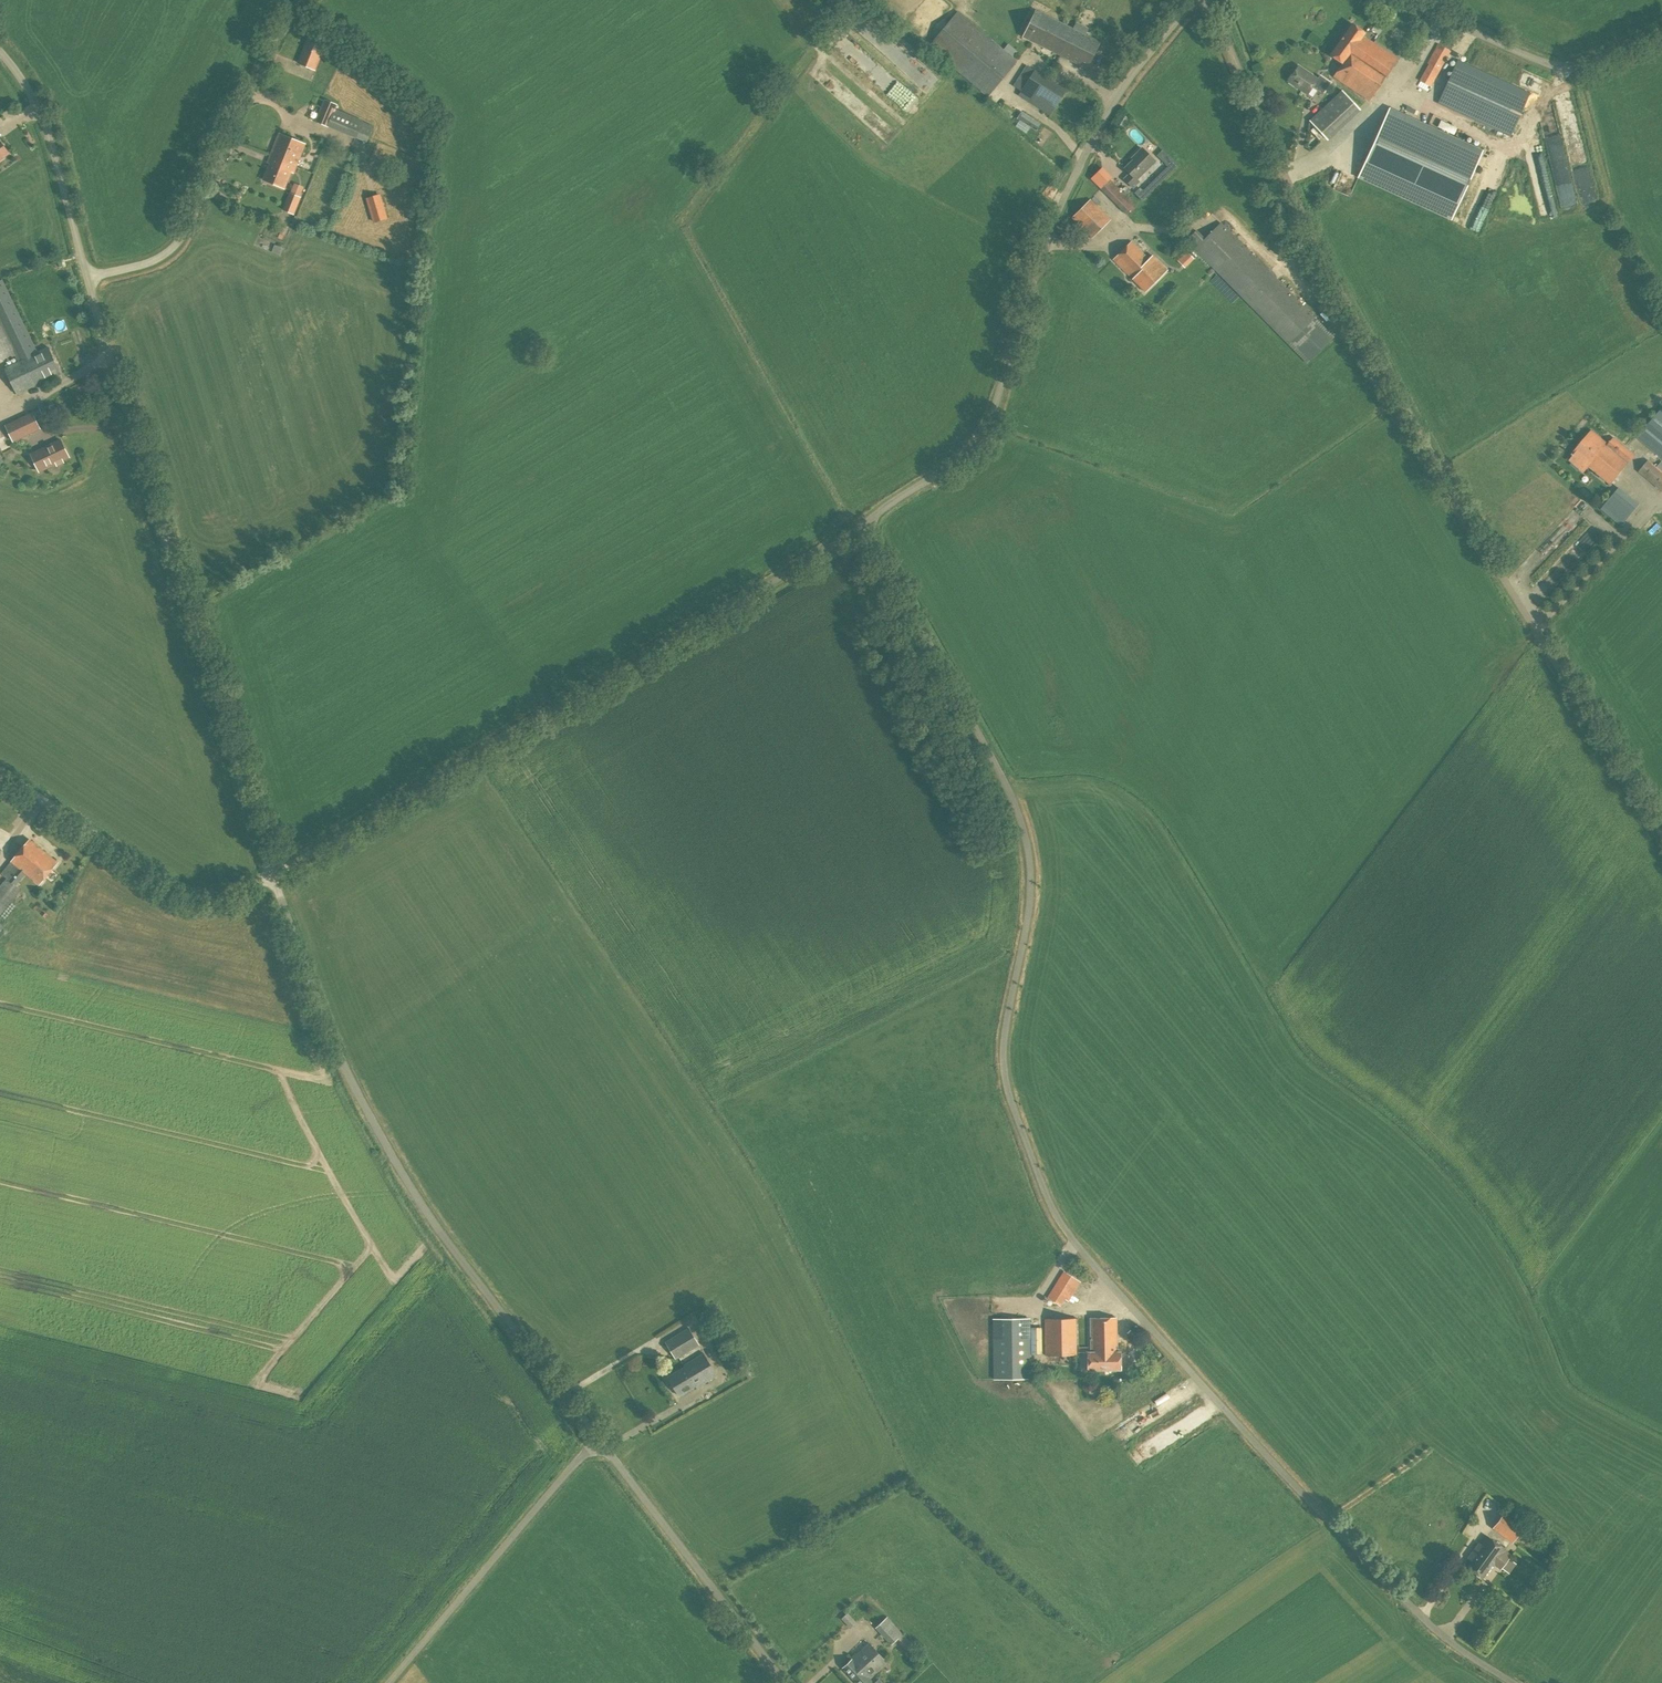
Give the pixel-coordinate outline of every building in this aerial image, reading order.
[(1004,49),(958,11),(928,47),(988,97),(1018,61),(1013,57),(1017,51),(1008,44),(1004,49)] [(1087,68),(1100,42),(1036,11),(1023,37),(1087,68)] [(1368,102),(1398,58),(1363,35),(1365,33),(1352,24),(1330,55),(1342,63),(1333,77),(1368,102)] [(316,71),(327,42),(309,34),(297,63),(316,71)] [(1430,87),(1451,51),(1438,44),(1427,63),(1429,64),(1419,81),(1430,87)] [(866,72),(911,115),(925,100),(880,58),(866,72)] [(1511,137),(1529,92),(1457,59),(1437,104),(1511,137)] [(1318,78),(1298,66),(1288,81),(1307,94),(1313,85),(1324,92),(1330,82),(1319,75),(1318,78)] [(1056,114),(1066,96),(1033,77),(1023,95),(1056,114)] [(1328,140),(1360,110),(1342,90),(1309,120),(1328,140)] [(1529,107),(1539,110),(1543,96),(1534,93),(1529,107)] [(367,142),(374,126),(363,122),(363,120),(336,109),(338,104),(324,99),(315,121),(320,122),(327,126),(356,138),(367,142)] [(1414,114),(1416,110),(1407,106),(1405,110),(1414,114)] [(1390,111),(1360,176),(1451,217),(1481,152),(1390,111)] [(1123,125),(1127,129),(1135,123),(1131,118),(1123,125)] [(294,172),(296,166),(305,144),(279,134),(270,156),(268,162),(270,163),(263,180),(285,188),(291,171),(294,172)] [(9,153),(0,140),(0,160),(9,153)] [(1133,189),(1140,182),(1137,179),(1155,161),(1142,148),(1132,158),(1133,160),(1125,168),(1129,173),(1123,179),(1133,189)] [(1167,166),(1143,190),(1140,187),(1134,193),(1142,201),(1147,195),(1177,165),(1163,151),(1157,156),(1167,166)] [(1137,206),(1127,196),(1129,193),(1131,191),(1125,186),(1123,188),(1112,177),(1109,180),(1105,175),(1100,180),(1098,178),(1097,179),(1091,173),(1088,176),(1100,189),(1128,216),(1137,206)] [(295,182),(283,210),(294,214),(300,197),(299,197),(304,186),(295,182)] [(381,193),(366,198),(373,222),(388,218),(381,193)] [(1092,238),(1111,220),(1091,199),(1071,218),(1092,238)] [(1334,336),(1221,221),(1205,238),(1197,229),(1186,241),(1194,249),(1307,364),(1334,336)] [(1149,259),(1132,241),(1113,260),(1146,292),(1167,270),(1152,255),(1149,259)] [(278,253),(286,254),(288,246),(279,245),(278,253)] [(1190,268),(1199,260),(1189,249),(1180,257),(1190,268)] [(15,356),(18,362),(5,368),(17,394),(61,373),(49,347),(38,352),(2,279),(0,280),(0,363),(15,356)] [(38,404),(45,400),(39,391),(32,396),(38,404)] [(1661,409),(1637,437),(1661,458),(1661,410),(1661,409)] [(13,442),(41,429),(33,412),(5,425),(13,442)] [(1608,444),(1592,431),(1573,454),(1573,455),(1569,460),(1584,473),(1589,467),(1610,485),(1636,455),(1614,436),(1608,444)] [(39,471),(69,457),(61,439),(31,453),(39,471)] [(9,463),(1,445),(0,446),(0,466),(9,463)] [(1658,467),(1661,463),(1651,456),(1638,472),(1661,491),(1661,470),(1658,467)] [(1621,527),(1640,504),(1619,487),(1600,509),(1621,527)] [(58,862),(29,839),(11,861),(1,874),(6,878),(0,886),(0,916),(21,890),(16,886),(26,873),(40,885),(58,862)] [(993,1380),(1033,1379),(1033,1365),(1031,1365),(1030,1318),(993,1318),(993,1380)] [(1077,1318),(1045,1318),(1045,1355),(1077,1355),(1077,1353),(1077,1319),(1077,1318)] [(1088,1353),(1088,1370),(1121,1370),(1120,1351),(1117,1351),(1117,1318),(1091,1318),(1091,1319),(1091,1352),(1088,1352),(1088,1353)] [(676,1360),(699,1345),(689,1328),(665,1342),(675,1359),(676,1360)] [(697,1387),(717,1376),(704,1353),(684,1365),(685,1367),(668,1377),(679,1396),(696,1386),(697,1387)] [(1513,1543),(1524,1526),(1503,1512),(1492,1528),(1513,1543)] [(1506,1550),(1487,1536),(1481,1545),(1479,1543),(1468,1559),(1471,1561),(1467,1567),(1483,1579),(1493,1565),(1500,1570),(1510,1555),(1505,1552),(1506,1550)] [(891,1645),(903,1633),(888,1616),(875,1627),(891,1645)] [(870,1644),(852,1660),(851,1659),(843,1668),(857,1682),(874,1682),(869,1678),(886,1662),(870,1644)]
